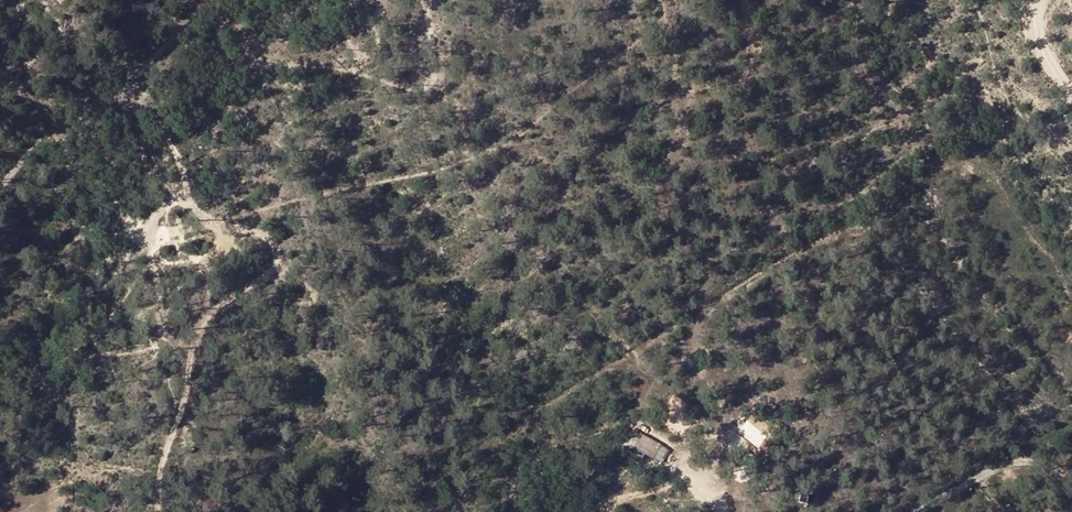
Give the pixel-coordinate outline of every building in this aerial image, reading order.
[(650,426),(639,417),(632,426),(643,435),(650,426)] [(650,465),(654,459),(627,445),(624,451),(650,465)]
